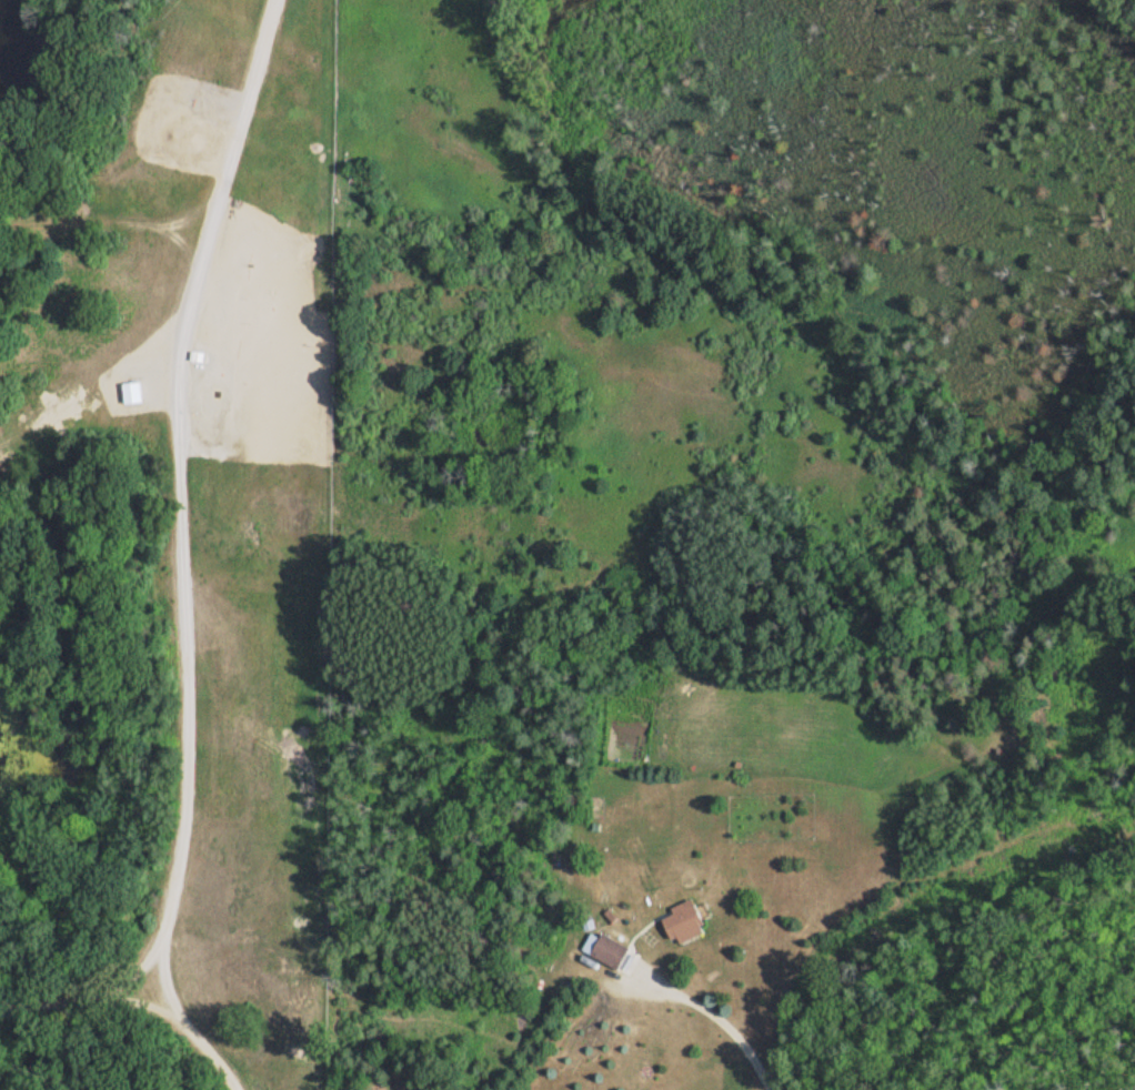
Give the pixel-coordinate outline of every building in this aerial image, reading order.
[(145,406),(145,385),(125,385),(125,406),(145,406)] [(666,916),(680,947),(711,934),(698,902),(666,916)] [(585,952),(624,972),(634,951),(596,931),(585,952)]
